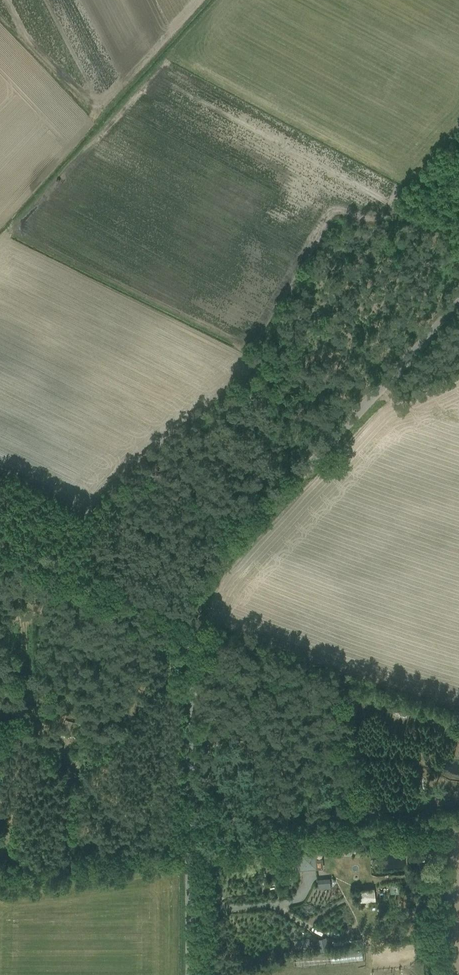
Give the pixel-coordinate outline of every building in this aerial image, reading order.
[(300,852),(301,868),(312,867),(310,851),(300,852)] [(326,937),(316,939),(319,951),(329,948),(326,937)] [(309,938),(294,940),(295,949),(310,947),(309,938)] [(373,952),(341,953),(341,963),(373,962),(373,952)]
